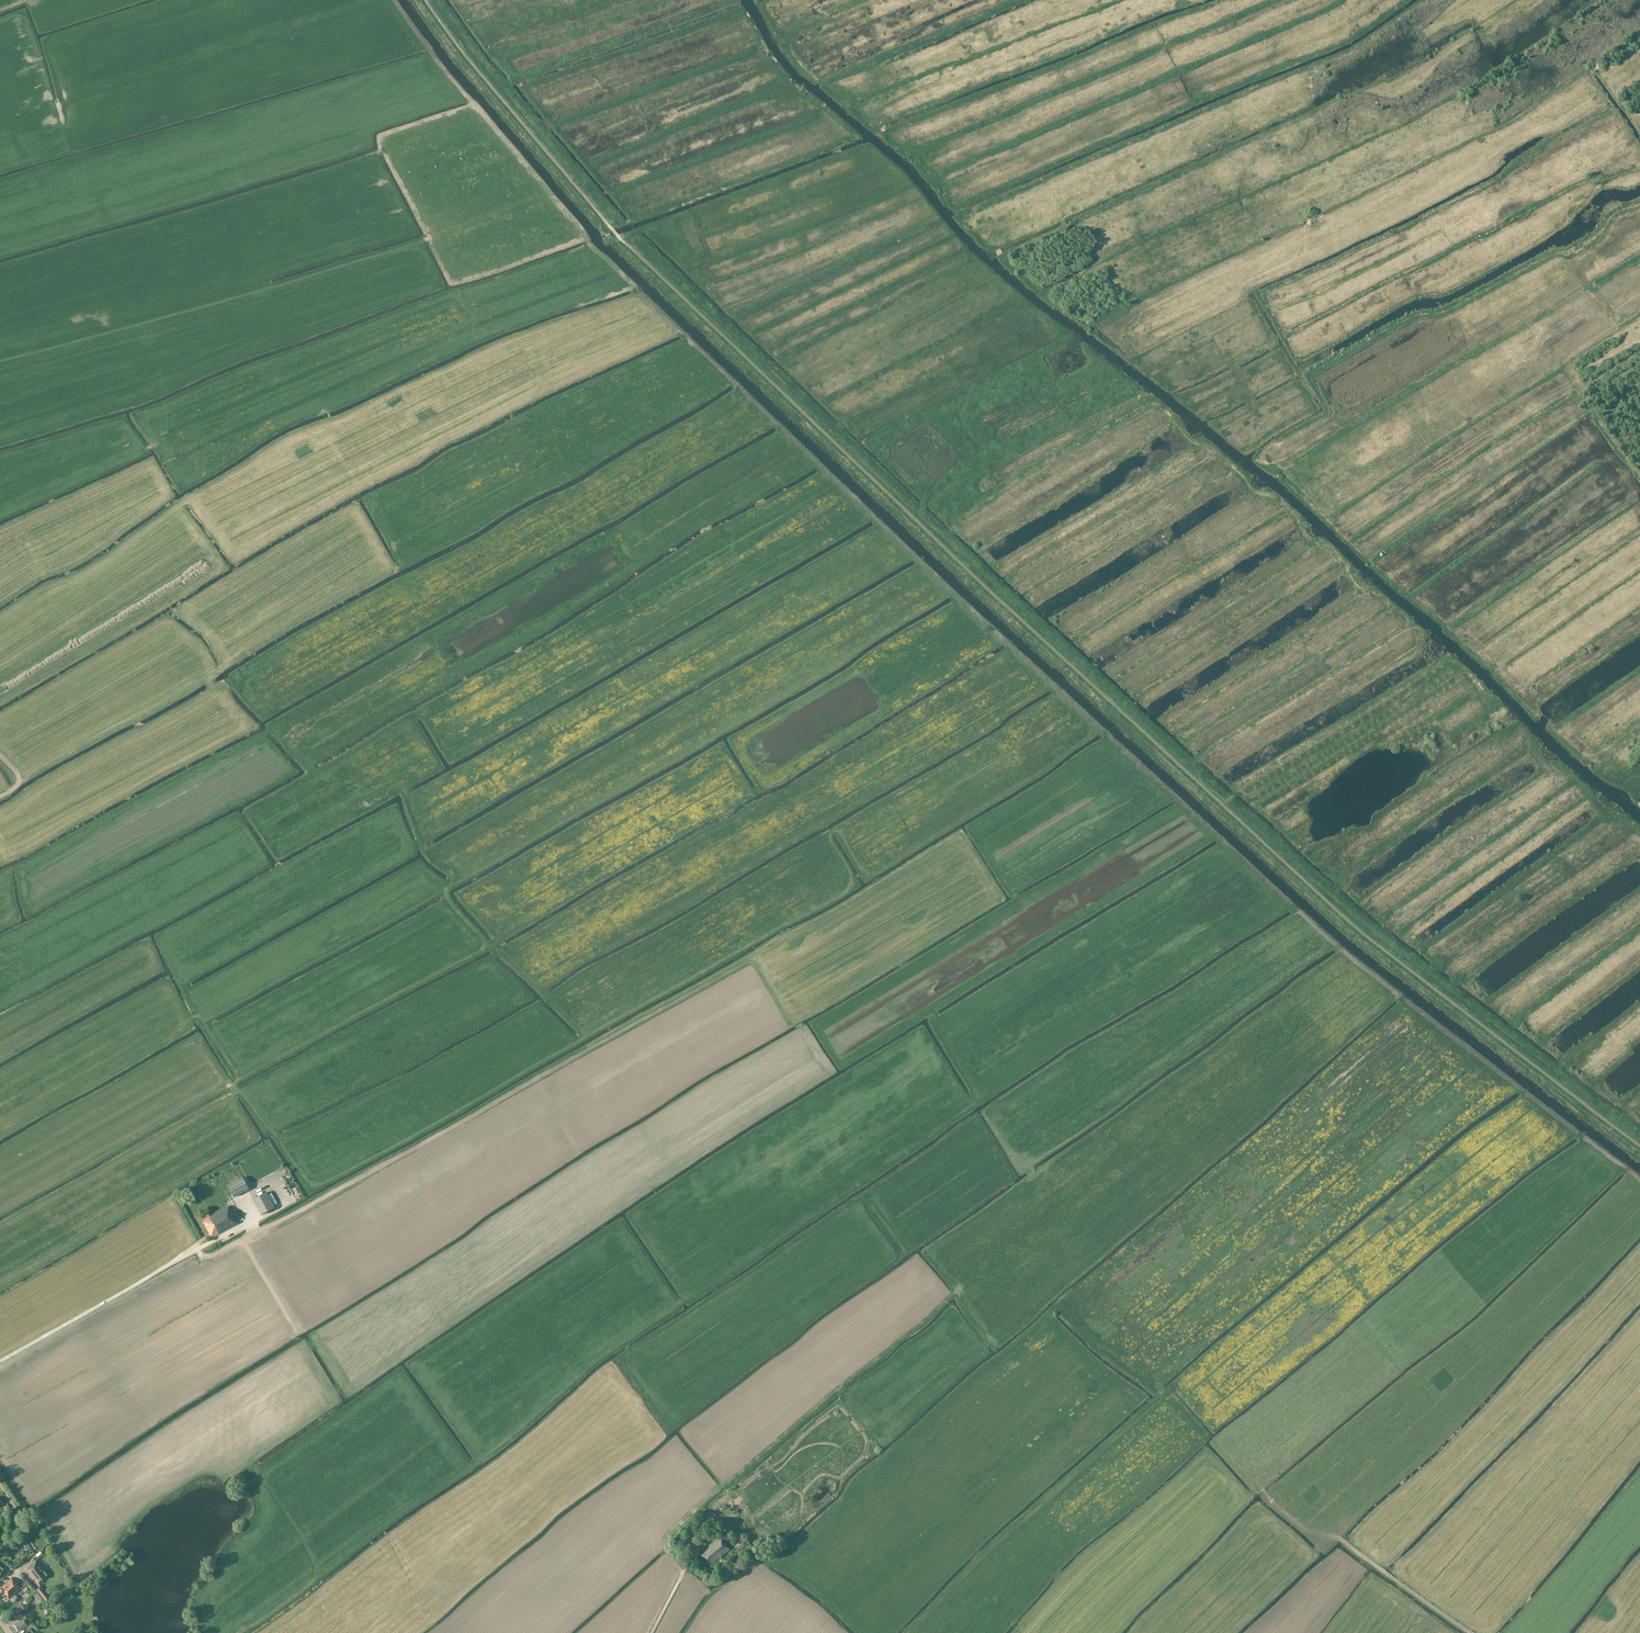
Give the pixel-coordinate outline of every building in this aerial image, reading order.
[(242,1178),(227,1186),(234,1198),(248,1189),(242,1178)] [(254,1200),(262,1215),(274,1209),(266,1193),(254,1200)] [(202,1221),(212,1238),(238,1224),(229,1207),(202,1221)] [(693,1526),(697,1531),(707,1521),(701,1517),(693,1526)] [(701,1555),(708,1564),(711,1562),(712,1563),(729,1549),(723,1541),(728,1538),(723,1532),(701,1549),(704,1552),(701,1555)] [(36,1561),(26,1570),(33,1579),(35,1578),(38,1582),(45,1577),(42,1572),(44,1571),(36,1561)] [(0,1589),(0,1598),(2,1596),(3,1597),(6,1595),(9,1599),(20,1589),(18,1586),(18,1585),(12,1578),(0,1589)] [(36,1590),(38,1592),(46,1602),(50,1598),(40,1587),(36,1590)] [(63,1598),(57,1602),(59,1607),(66,1603),(63,1598)] [(22,1605),(12,1612),(16,1618),(21,1614),(21,1615),(27,1612),(22,1605)] [(25,1619),(14,1625),(18,1631),(26,1626),(28,1629),(31,1627),(29,1624),(28,1625),(25,1619)]
